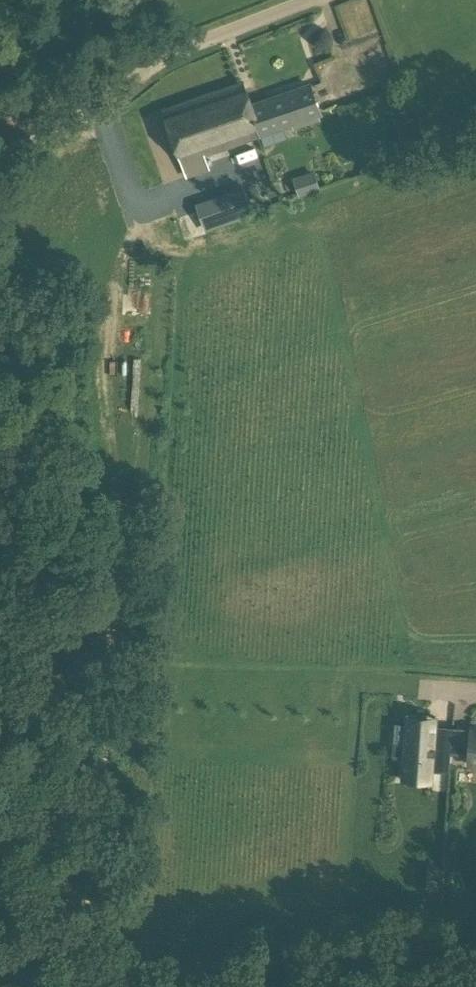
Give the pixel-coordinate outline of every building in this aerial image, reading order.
[(294,128),(316,121),(341,112),(338,103),(320,109),(311,85),(251,106),(242,82),(166,109),(189,175),(209,168),(204,154),(292,123),(294,128)] [(314,172),(295,179),(300,195),(319,188),(314,172)] [(183,196),(190,228),(236,218),(229,186),(183,196)] [(154,307),(154,284),(125,284),(125,306),(154,307)] [(425,710),(424,712),(408,711),(408,708),(405,708),(400,780),(403,781),(404,771),(431,773),(430,783),(434,783),(435,771),(450,772),(453,726),(435,725),(436,720),(425,719),(425,710)]
